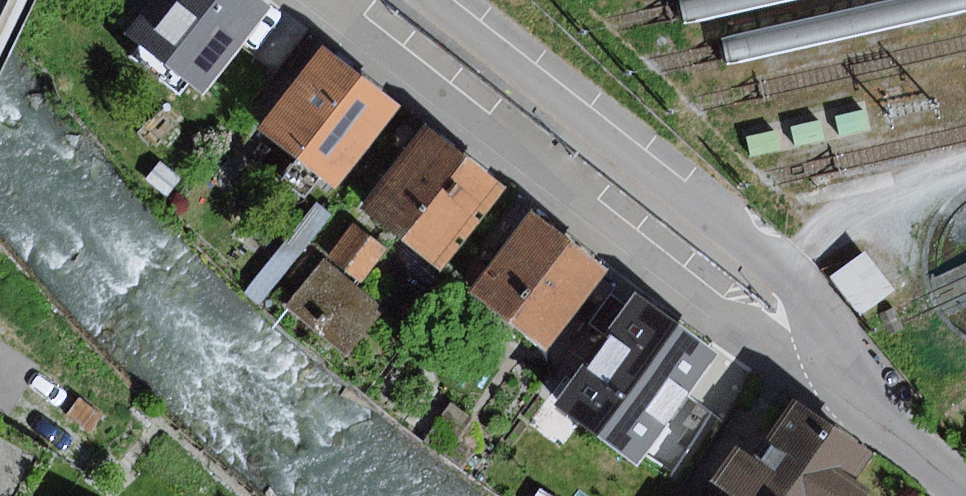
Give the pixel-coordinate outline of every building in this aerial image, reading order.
[(274,8),(264,0),(156,0),(129,34),(207,94),(274,8)] [(337,190),(402,108),(325,47),(260,130),(337,190)] [(363,208),(444,272),(509,189),(428,125),(363,208)] [(161,161),(147,179),(167,196),(182,178),(161,161)] [(318,204),(245,292),(261,305),(333,216),(318,204)] [(474,292),(551,350),(611,271),(535,212),(474,292)] [(354,224),(329,257),(362,282),(387,250),(354,224)] [(863,251),(832,274),(863,316),(895,292),(863,251)] [(384,310),(323,261),(286,306),(347,355),(384,310)] [(557,409),(639,467),(722,355),(637,292),(628,306),(607,335),(557,409)] [(607,335),(628,306),(611,295),(591,324),(607,335)] [(81,398),(68,415),(90,432),(103,415),(81,398)] [(874,493),(857,481),(877,454),(794,398),(754,456),(739,446),(714,482),(723,488),(717,495),(872,495),(874,493)] [(451,403),(438,422),(477,451),(473,419),(451,403)] [(438,422),(424,441),(463,470),(477,451),(438,422)] [(55,457),(0,424),(0,495),(31,495),(55,457)]
